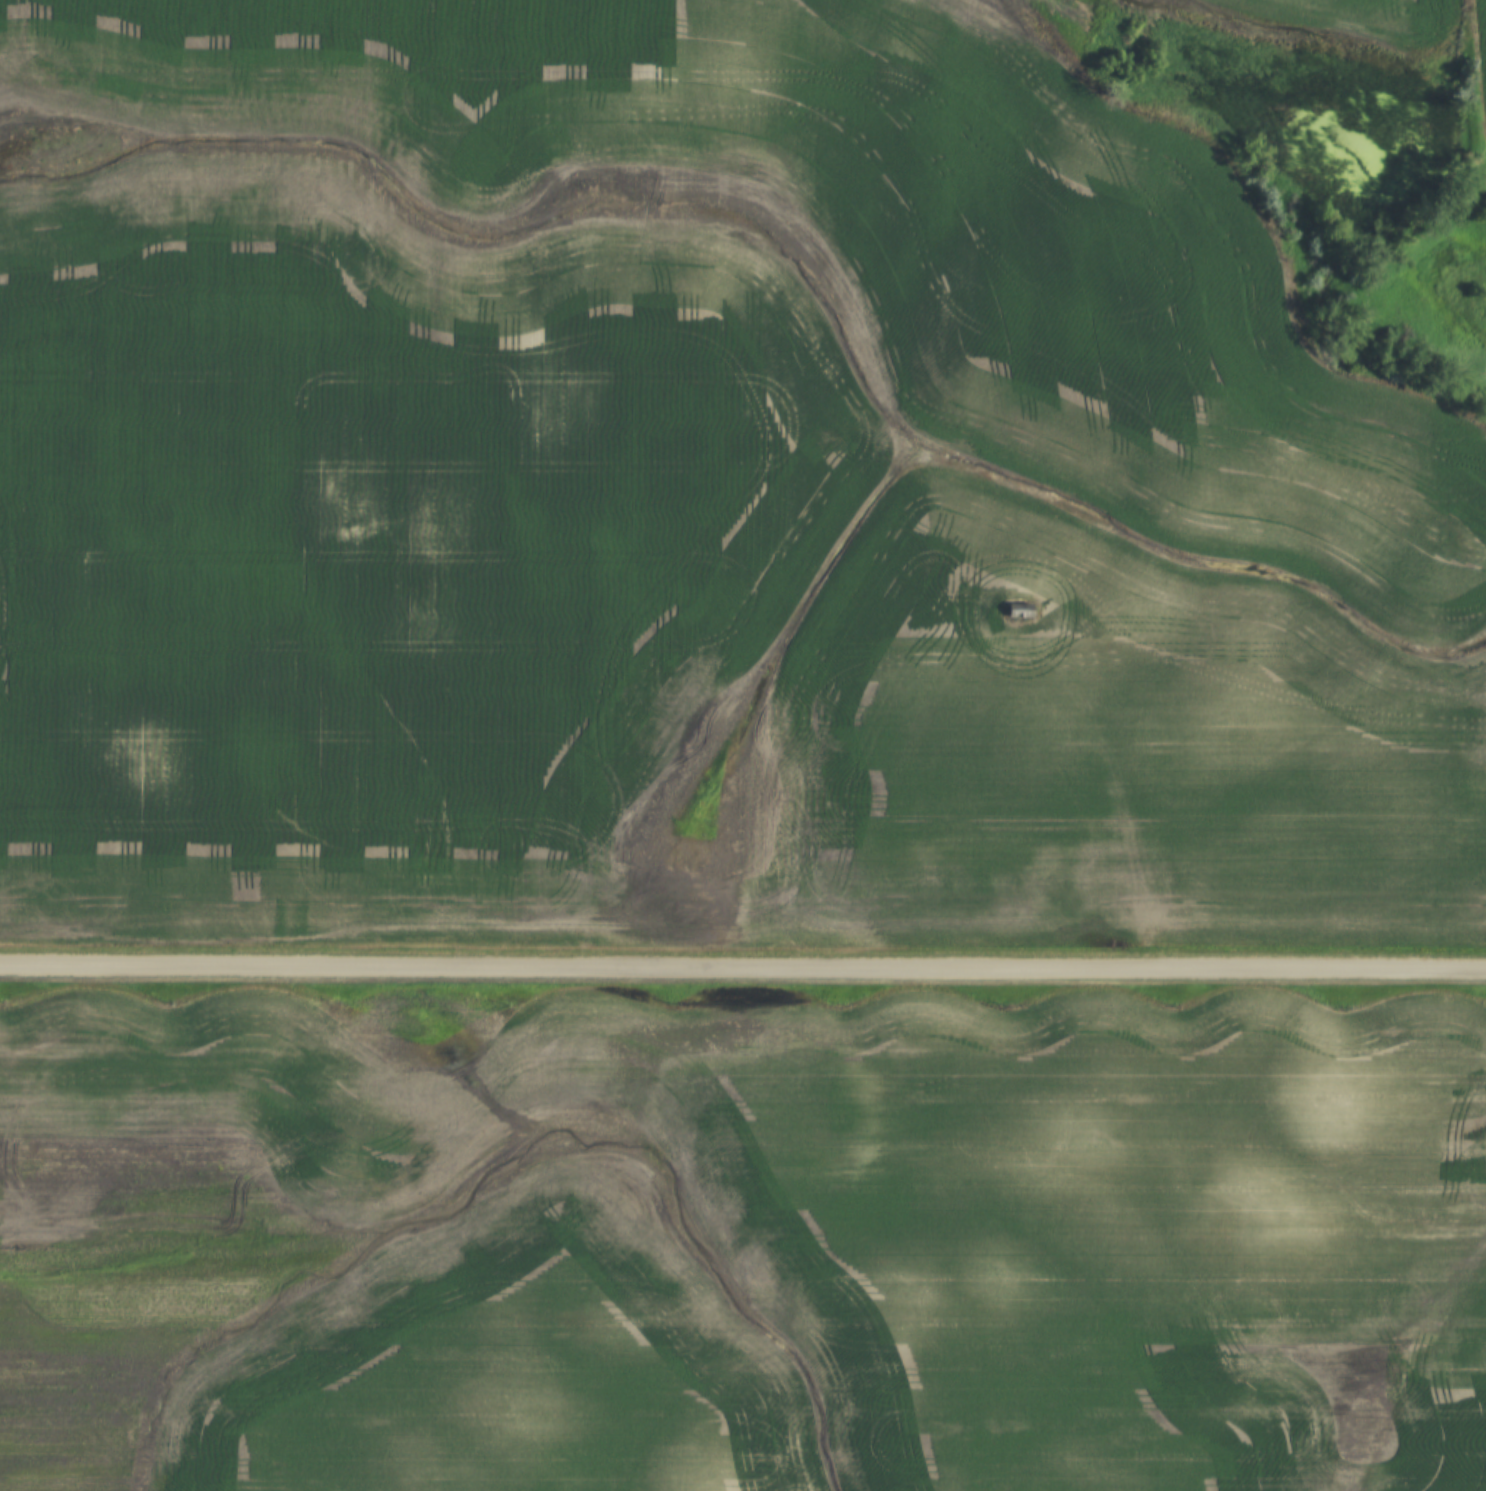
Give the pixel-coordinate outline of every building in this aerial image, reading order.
[(1009,618),(1034,618),(1034,604),(1009,604),(1009,618)]
